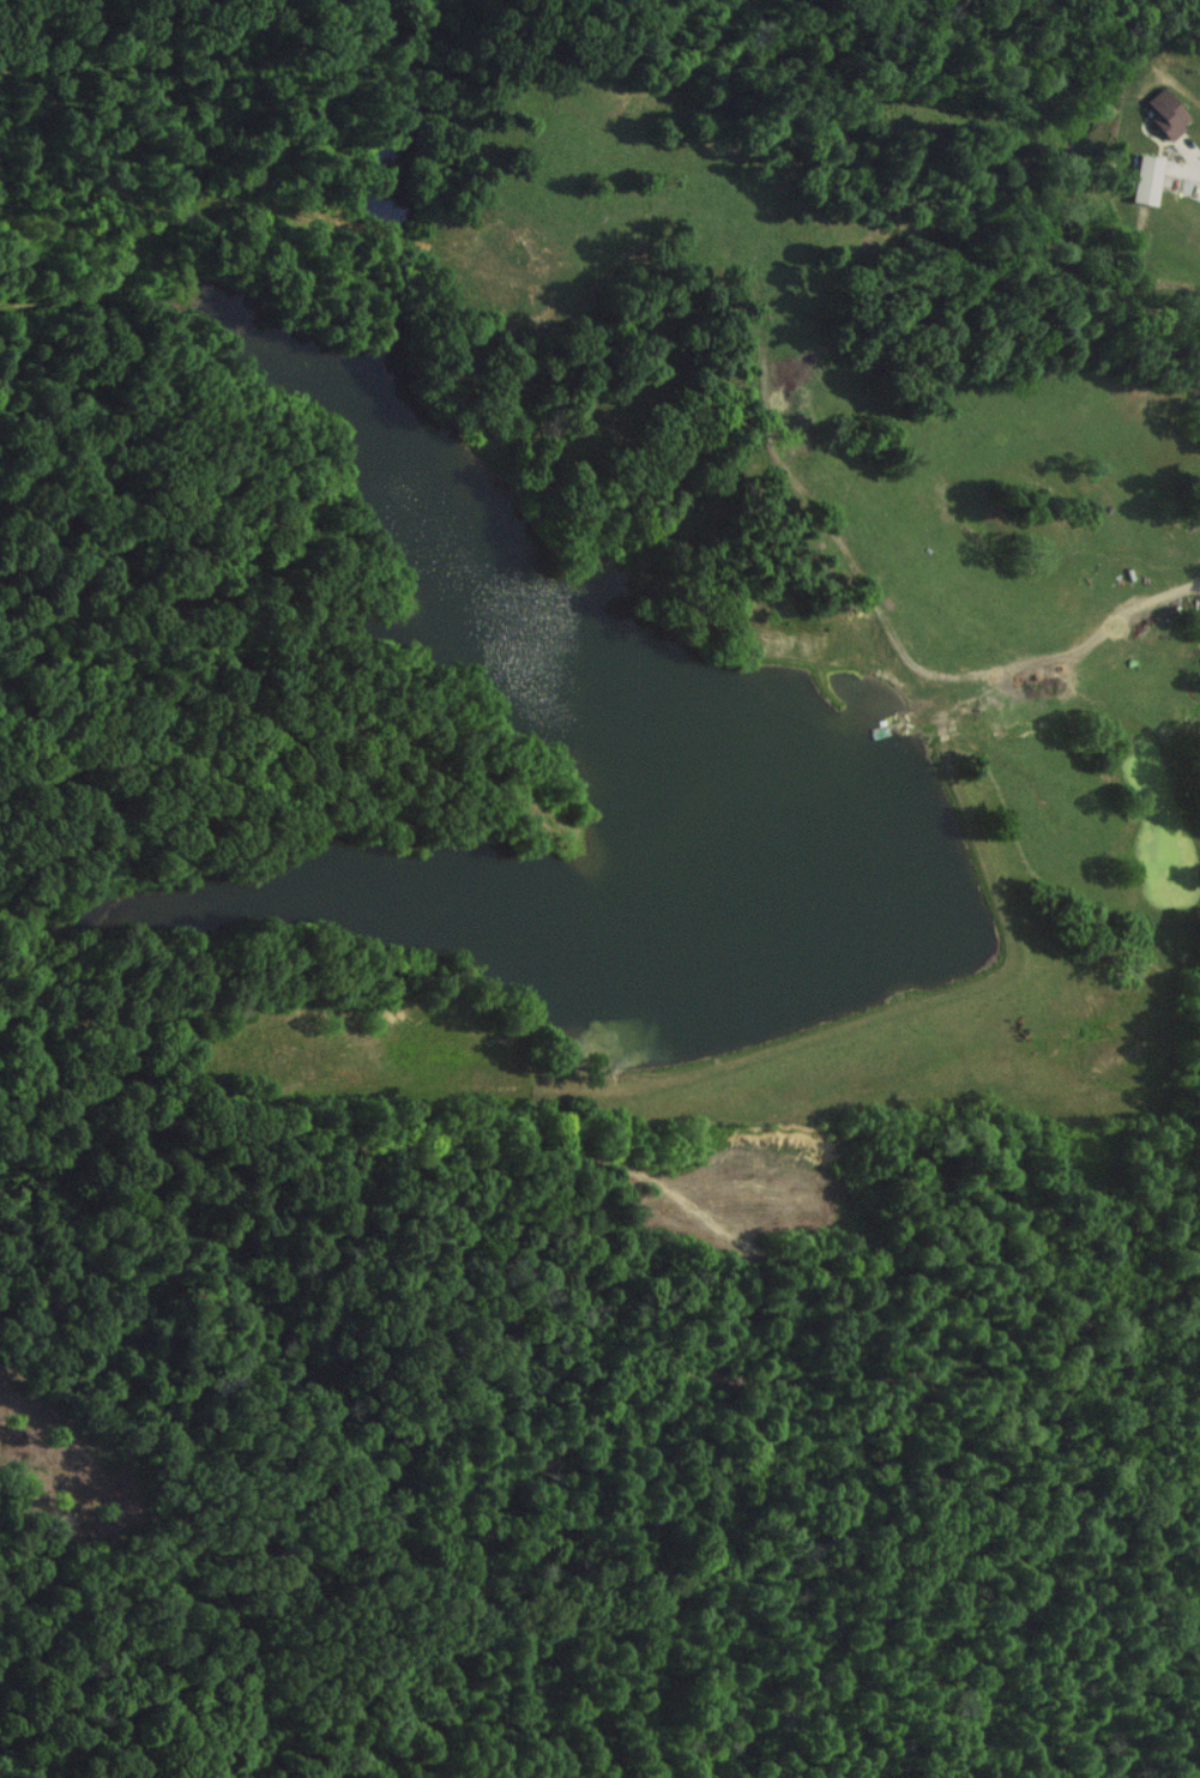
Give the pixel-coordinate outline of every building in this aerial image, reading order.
[(1146,100),(1156,112),(1151,117),(1169,138),(1192,119),(1164,86),(1146,100)] [(1163,156),(1139,154),(1133,201),(1158,204),(1163,156)]
